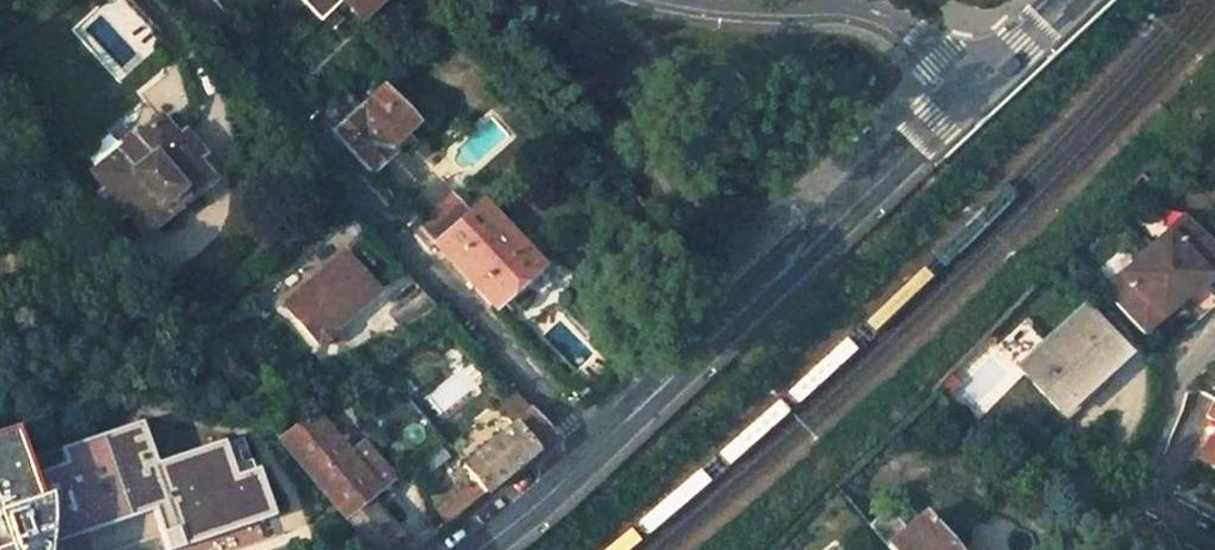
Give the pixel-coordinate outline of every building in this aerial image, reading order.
[(347,8),(366,27),(394,0),(355,0),(347,8)] [(434,12),(423,24),(436,36),(448,25),(434,12)] [(0,94),(10,87),(0,74),(0,94)] [(361,106),(334,132),(372,174),(390,158),(385,152),(415,125),(381,88),(361,106)] [(347,92),(319,117),(334,132),(361,106),(347,92)] [(157,117),(91,171),(104,186),(97,192),(117,216),(124,211),(142,232),(207,179),(191,160),(198,154),(180,131),(173,137),(157,117)] [(452,196),(419,226),(436,245),(468,214),(452,196)] [(468,214),(436,245),(495,311),(542,268),(482,201),(468,214)] [(1100,291),(1143,337),(1168,314),(1197,287),(1214,270),(1214,240),(1213,237),(1185,214),(1100,291)] [(347,251),(287,303),(321,344),(337,329),(343,335),(387,296),(347,251)] [(399,326),(434,306),(417,286),(387,311),(399,326)] [(1214,308),(1197,287),(1168,314),(1186,335),(1214,308)] [(1083,306),(1017,366),(1056,409),(1123,349),(1083,306)] [(329,353),(346,339),(343,335),(337,329),(321,344),(329,353)] [(1187,451),(1214,466),(1214,400),(1187,451)] [(495,437),(460,465),(476,485),(471,489),(478,497),(518,464),(551,435),(529,409),(495,437)] [(278,437),(370,549),(408,549),(367,499),(393,478),(375,456),(361,439),(344,452),(311,411),(278,437)] [(115,544),(116,531),(115,507),(112,479),(109,460),(104,442),(101,431),(99,427),(16,455),(9,433),(0,436),(0,549),(115,549),(115,544)] [(221,441),(151,464),(176,541),(269,511),(255,469),(233,477),(221,441)] [(905,493),(887,507),(870,486),(850,502),(867,524),(889,549),(952,549),(905,493)]
